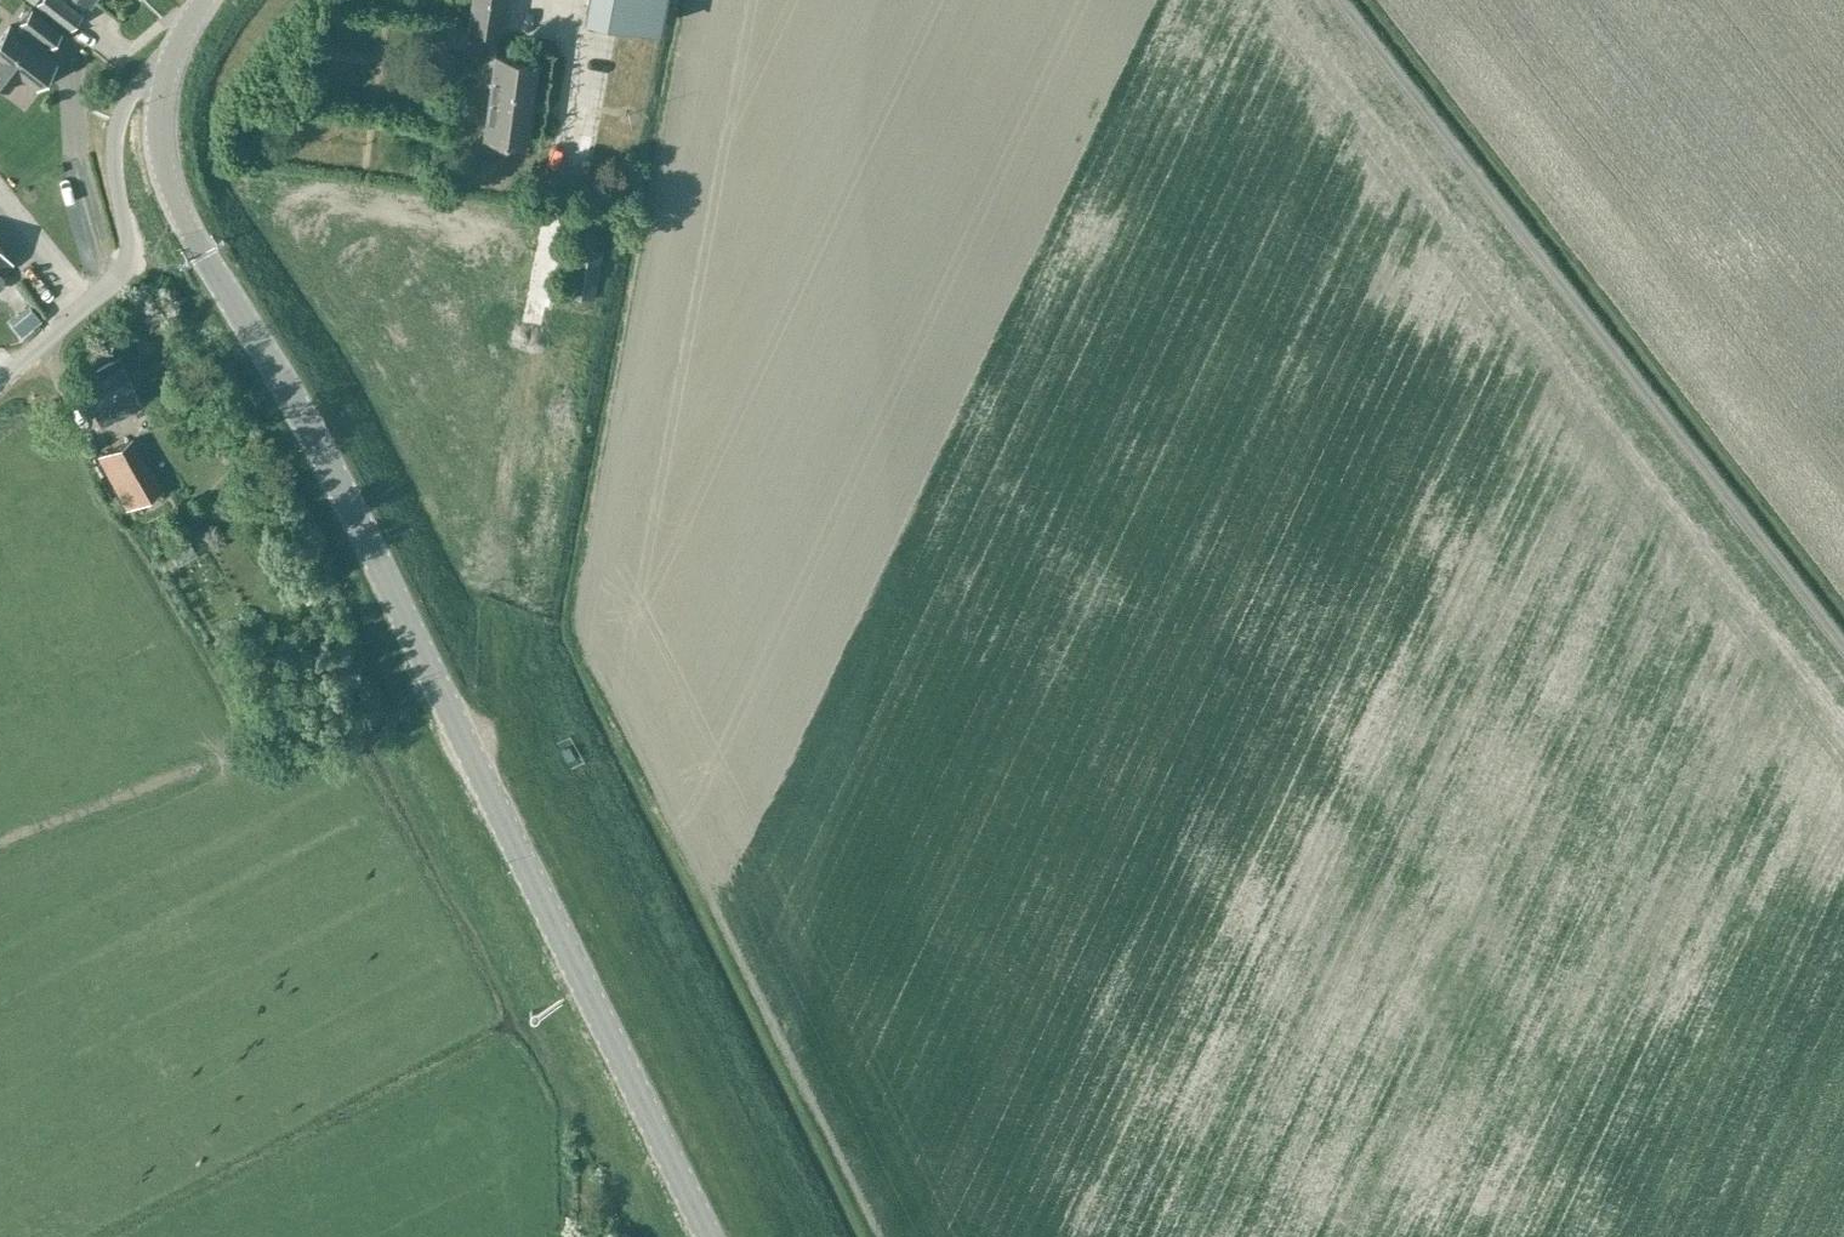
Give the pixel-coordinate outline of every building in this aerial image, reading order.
[(35,0),(68,27),(80,12),(66,0),(36,0),(35,0)] [(505,0),(470,0),(466,27),(500,32),(505,0)] [(585,11),(655,24),(659,0),(587,0),(585,11)] [(31,7),(20,21),(22,22),(17,29),(10,24),(0,36),(0,83),(8,89),(20,74),(35,86),(56,60),(43,50),(48,43),(51,45),(62,31),(31,7)] [(527,143),(539,59),(493,52),(482,137),(527,143)] [(11,261),(0,247),(0,270),(11,261)] [(141,405),(132,386),(133,385),(119,357),(84,375),(91,388),(79,395),(90,415),(96,412),(103,425),(141,405)] [(100,456),(128,507),(160,490),(131,438),(100,456)]
